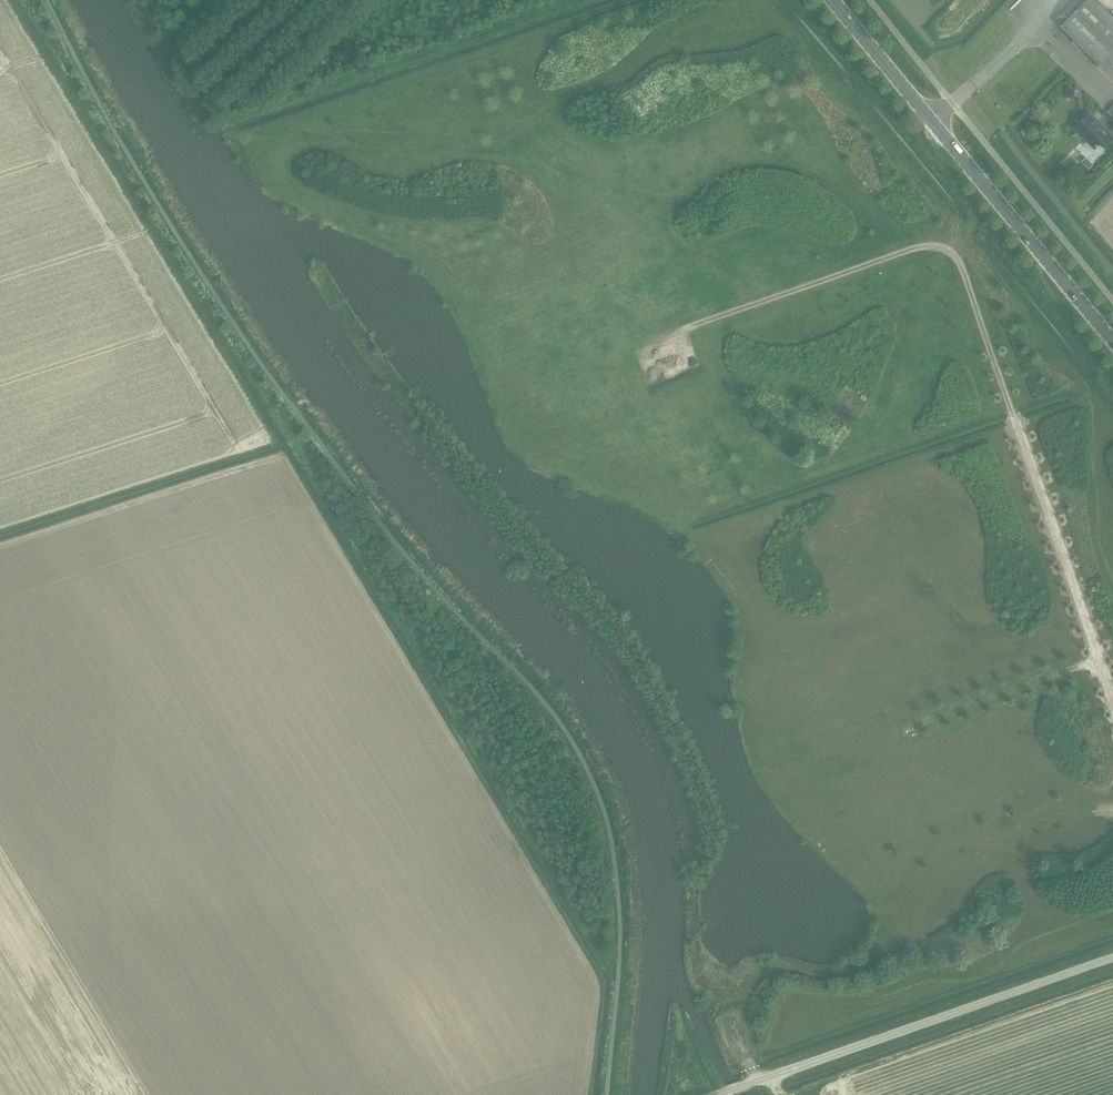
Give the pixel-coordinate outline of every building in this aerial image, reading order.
[(1112,51),(1112,17),(1096,0),(1085,0),(1060,26),(1099,65),(1112,51)] [(1103,147),(1112,137),(1088,113),(1083,119),(1084,121),(1082,124),(1081,123),(1075,129),(1094,148),(1099,143),(1103,147)]
